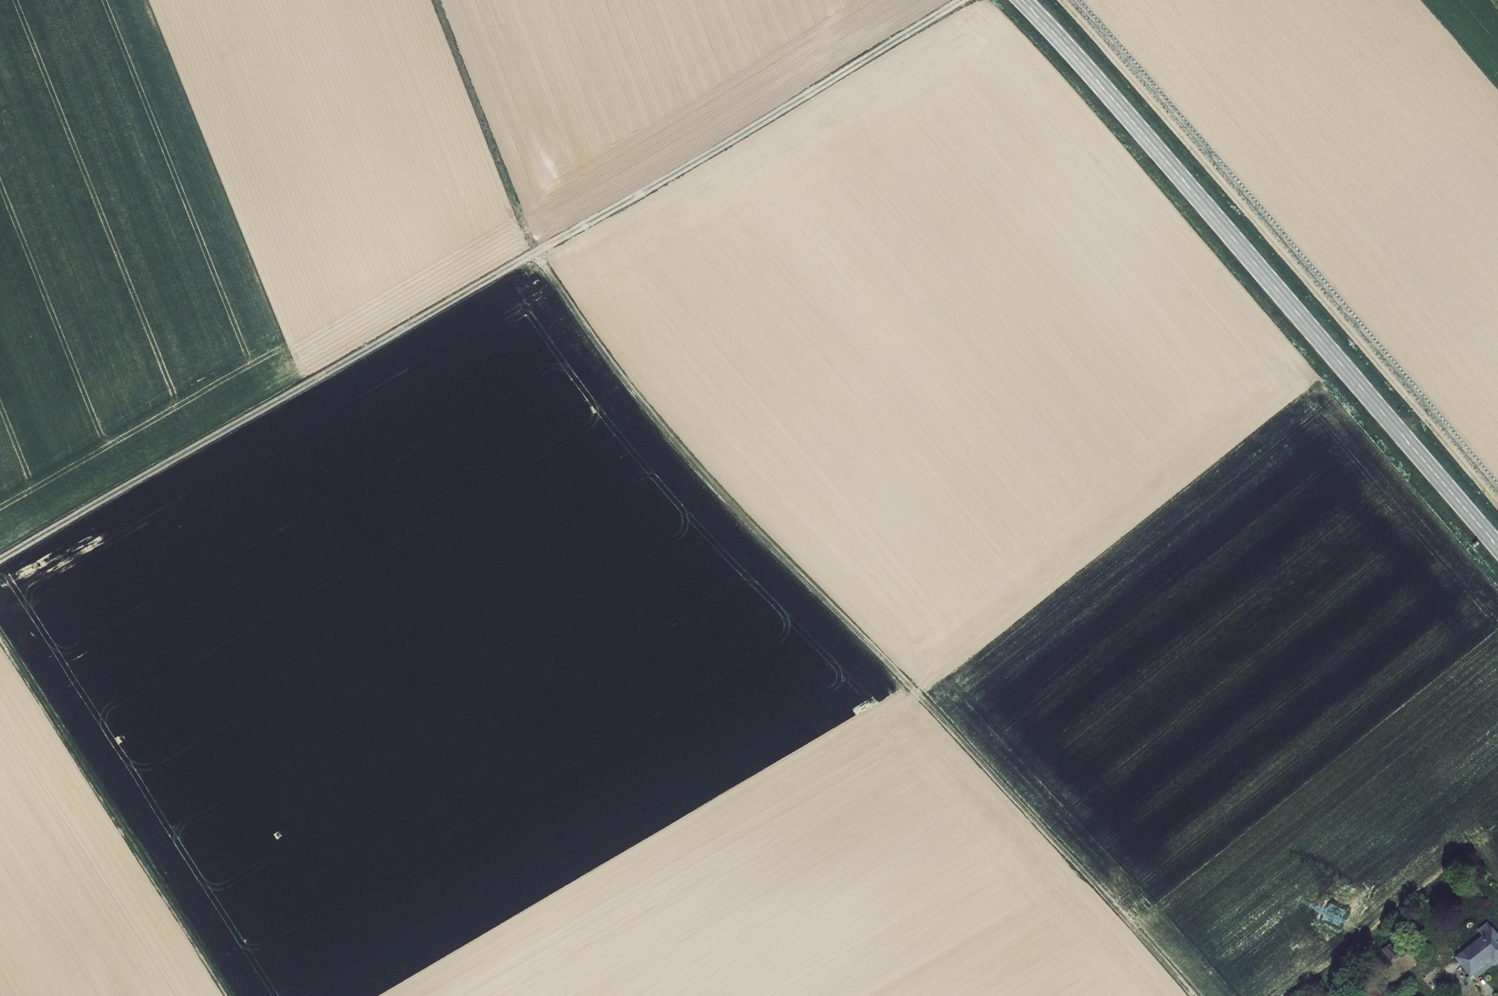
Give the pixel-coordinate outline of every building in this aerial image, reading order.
[(1453,953),(1468,971),(1485,957),(1490,963),(1497,956),(1497,941),(1487,927),(1453,953)]
